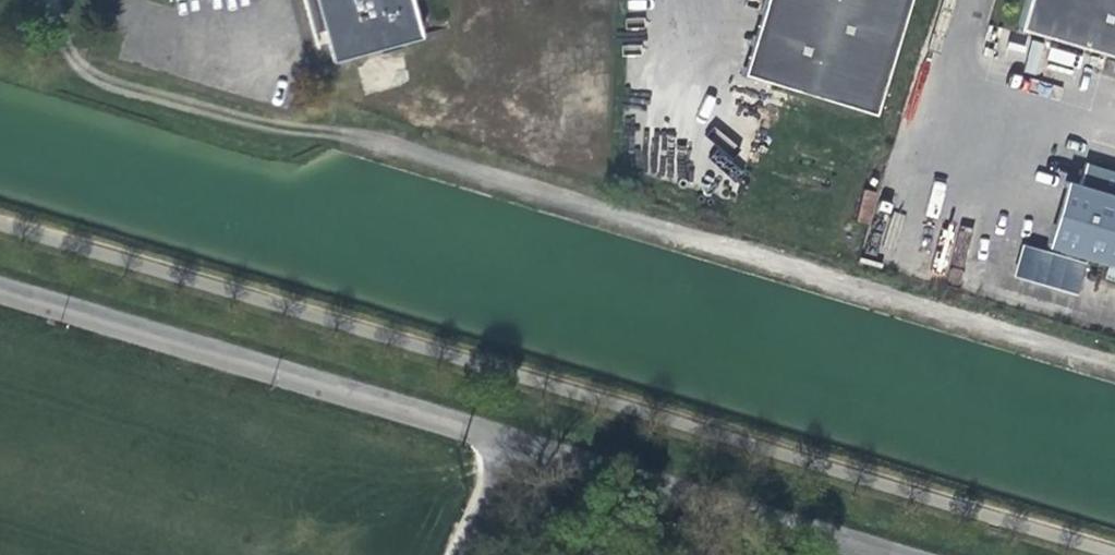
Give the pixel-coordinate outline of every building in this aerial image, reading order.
[(412,35),(402,0),(298,0),(308,32),(319,29),(328,59),(412,35)] [(732,69),(865,107),(896,0),(752,0),(732,69)] [(1114,61),(1114,0),(1014,0),(1006,29),(1114,61)] [(1080,189),(1114,200),(1114,174),(1086,165),(1080,189)] [(1080,189),(1066,185),(1046,251),(1114,272),(1114,200),(1080,189)]
